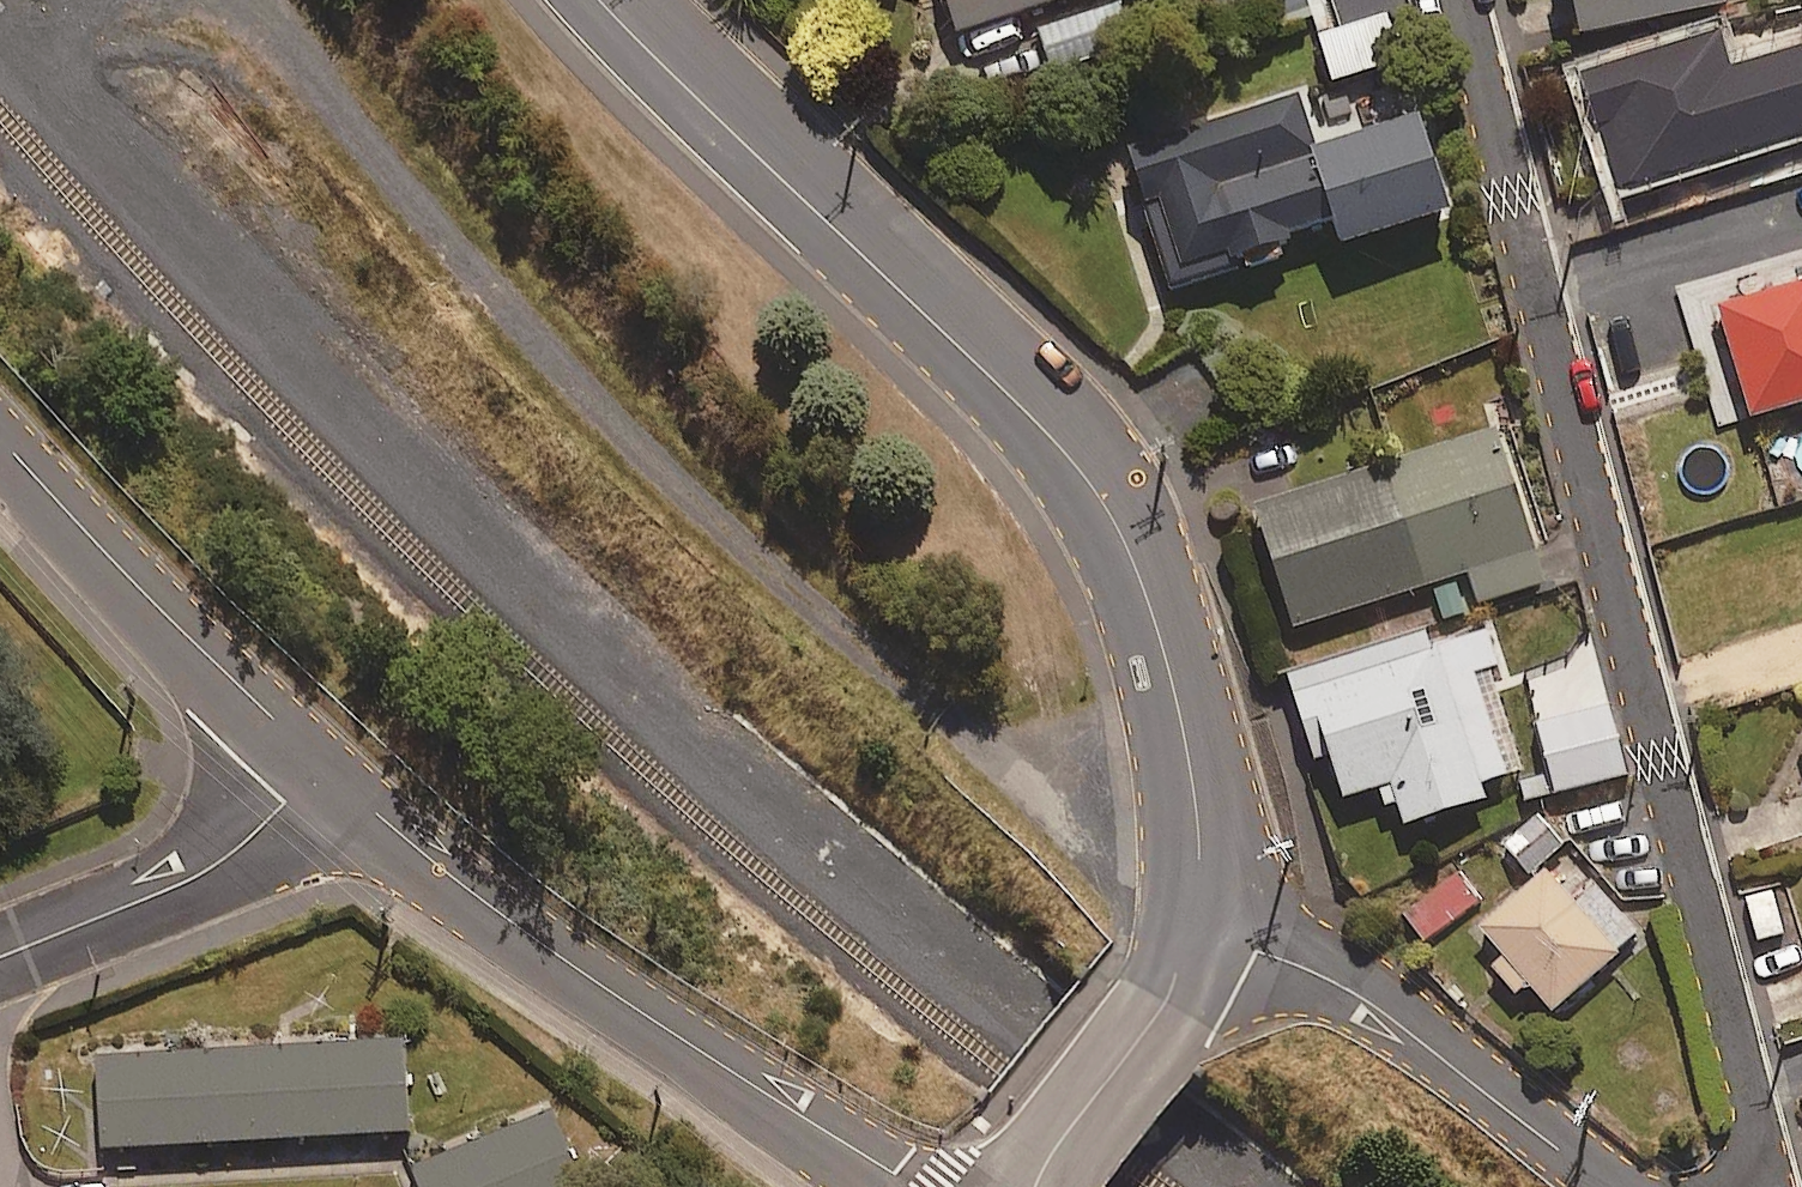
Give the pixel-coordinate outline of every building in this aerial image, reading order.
[(963,35),(1071,0),(952,0),(963,35)] [(1409,0),(1310,0),(1337,85),(1405,63),(1391,18),(1413,12),(1409,0)] [(1581,33),(1727,7),(1726,0),(1575,0),(1581,33)] [(1133,49),(1121,7),(1040,31),(1053,72),(1133,49)] [(1801,136),(1801,78),(1781,85),(1775,66),(1738,79),(1723,33),(1588,78),(1630,206),(1708,180),(1704,168),(1801,136)] [(1322,155),(1299,90),(1127,148),(1175,288),(1304,245),(1300,234),(1337,222),(1347,251),(1456,214),(1424,120),(1322,155)] [(1664,299),(1680,355),(1697,350),(1721,431),(1801,406),(1801,286),(1796,288),(1788,262),(1664,299)] [(1297,630),(1432,587),(1444,623),(1468,616),(1456,579),(1470,575),(1480,605),(1548,584),(1500,432),(1259,509),(1297,630)] [(1346,801),(1380,790),(1387,813),(1402,808),(1409,828),(1488,802),(1483,786),(1526,772),(1494,673),(1505,670),(1492,630),(1481,634),(1432,650),(1428,636),(1294,679),(1320,760),(1332,757),(1346,801)] [(1630,778),(1613,709),(1536,728),(1548,777),(1522,784),(1527,803),(1630,778)] [(1566,846),(1539,816),(1504,848),(1531,878),(1566,846)] [(1556,1015),(1625,957),(1621,953),(1641,936),(1584,869),(1561,889),(1546,871),(1474,932),(1496,959),(1490,964),(1518,997),(1524,992),(1526,994),(1533,988),(1556,1015)] [(1481,903),(1459,871),(1402,911),(1424,942),(1481,903)] [(413,1134),(409,1043),(99,1057),(103,1148),(413,1134)] [(554,1116),(419,1170),(426,1186),(582,1186),(554,1116)]
